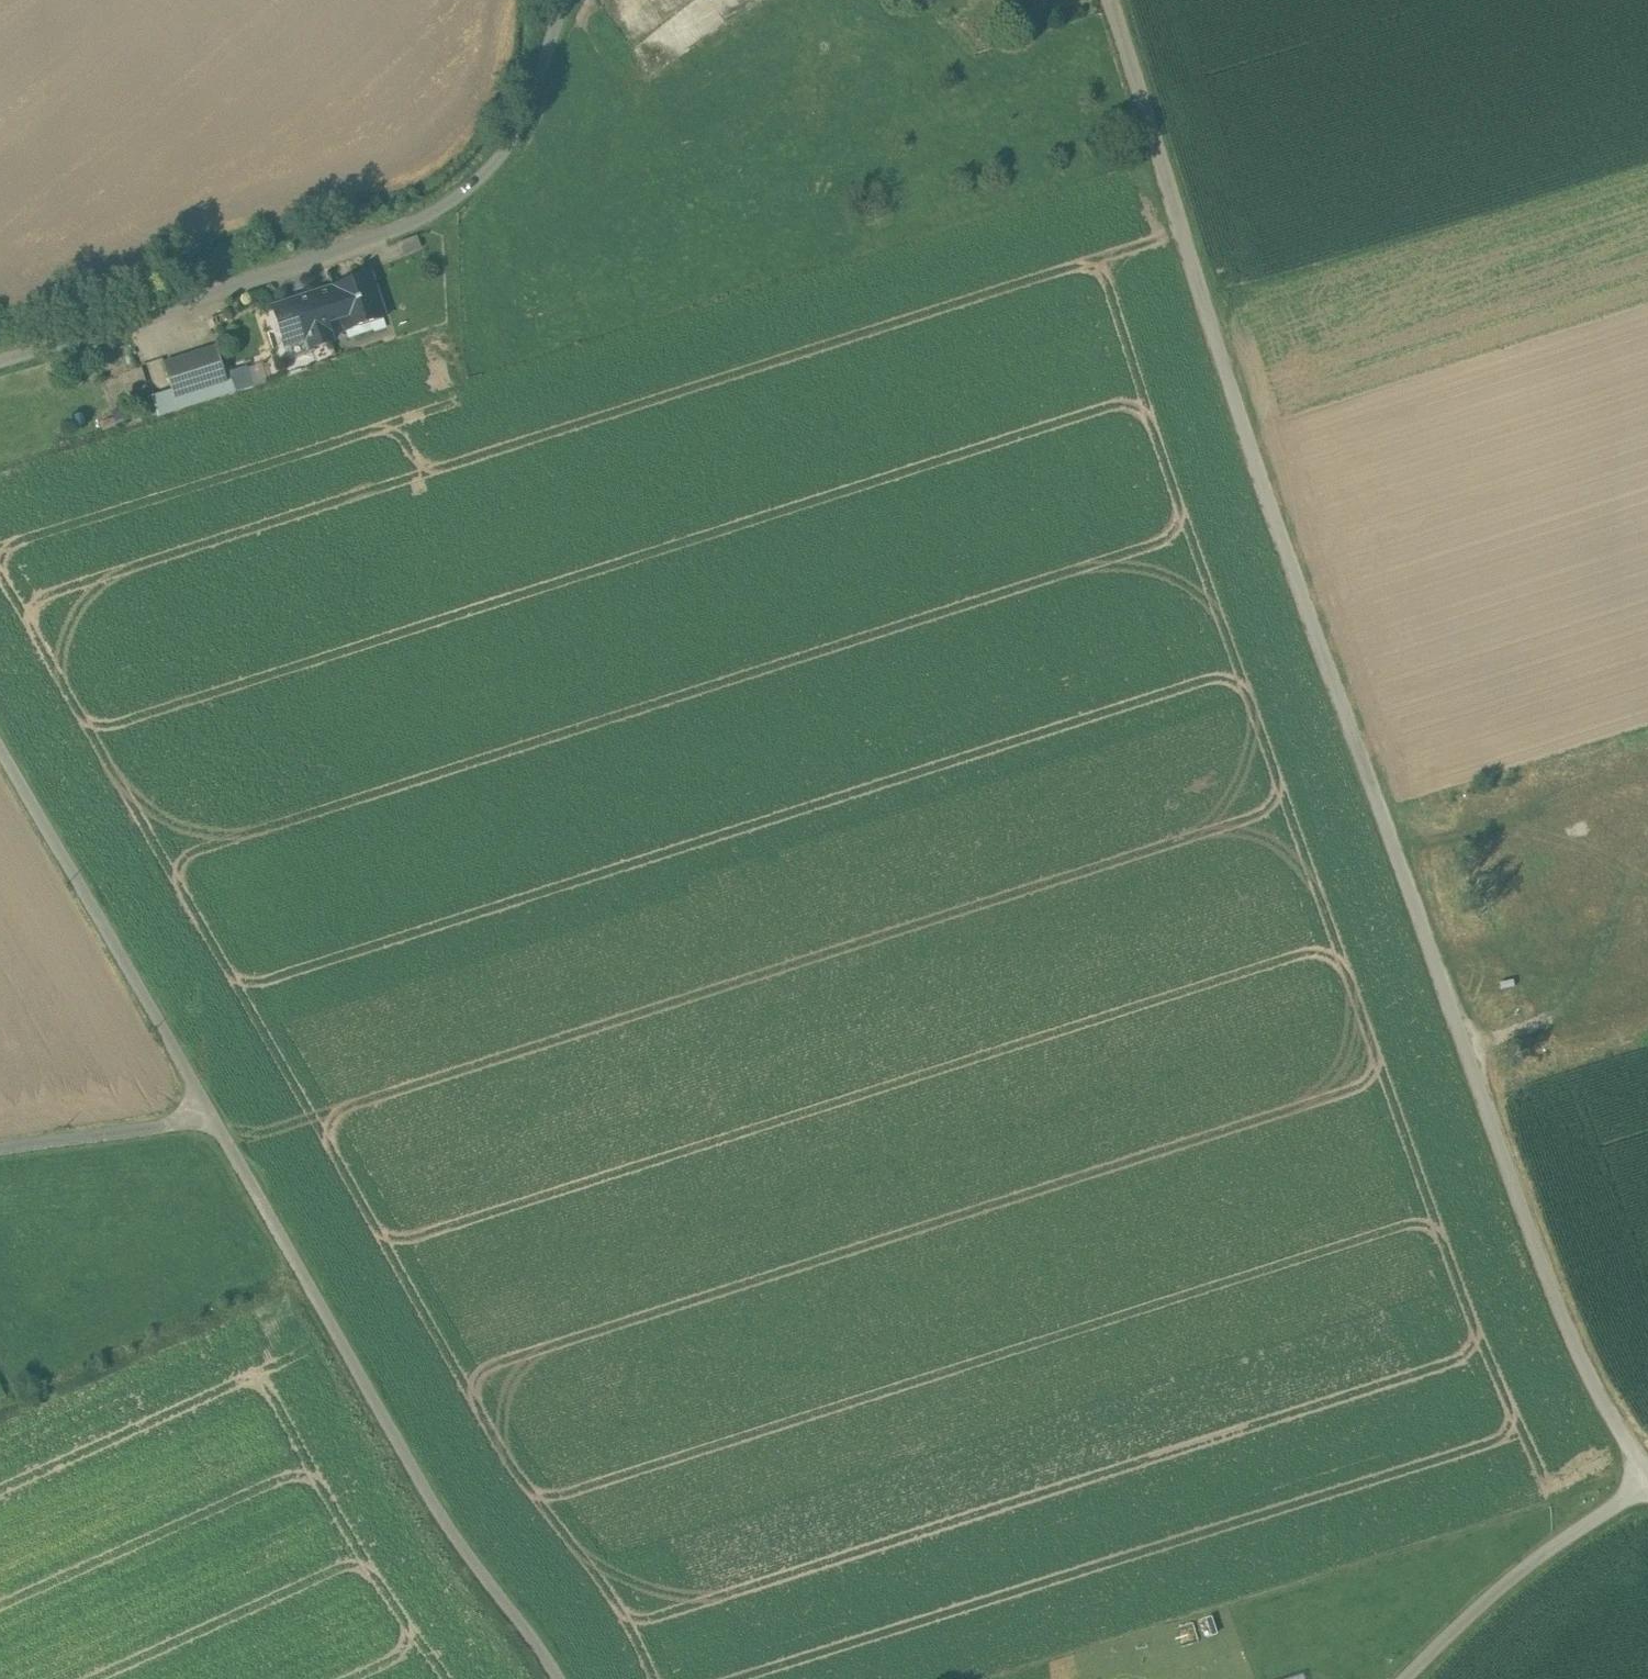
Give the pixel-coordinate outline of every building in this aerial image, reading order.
[(333,289),(342,319),(346,332),(384,319),(371,277),(333,289)] [(342,319),(333,289),(273,309),(285,346),(307,339),(310,349),(332,342),(326,324),(342,319)] [(215,347),(163,364),(174,398),(226,382),(215,347)]
